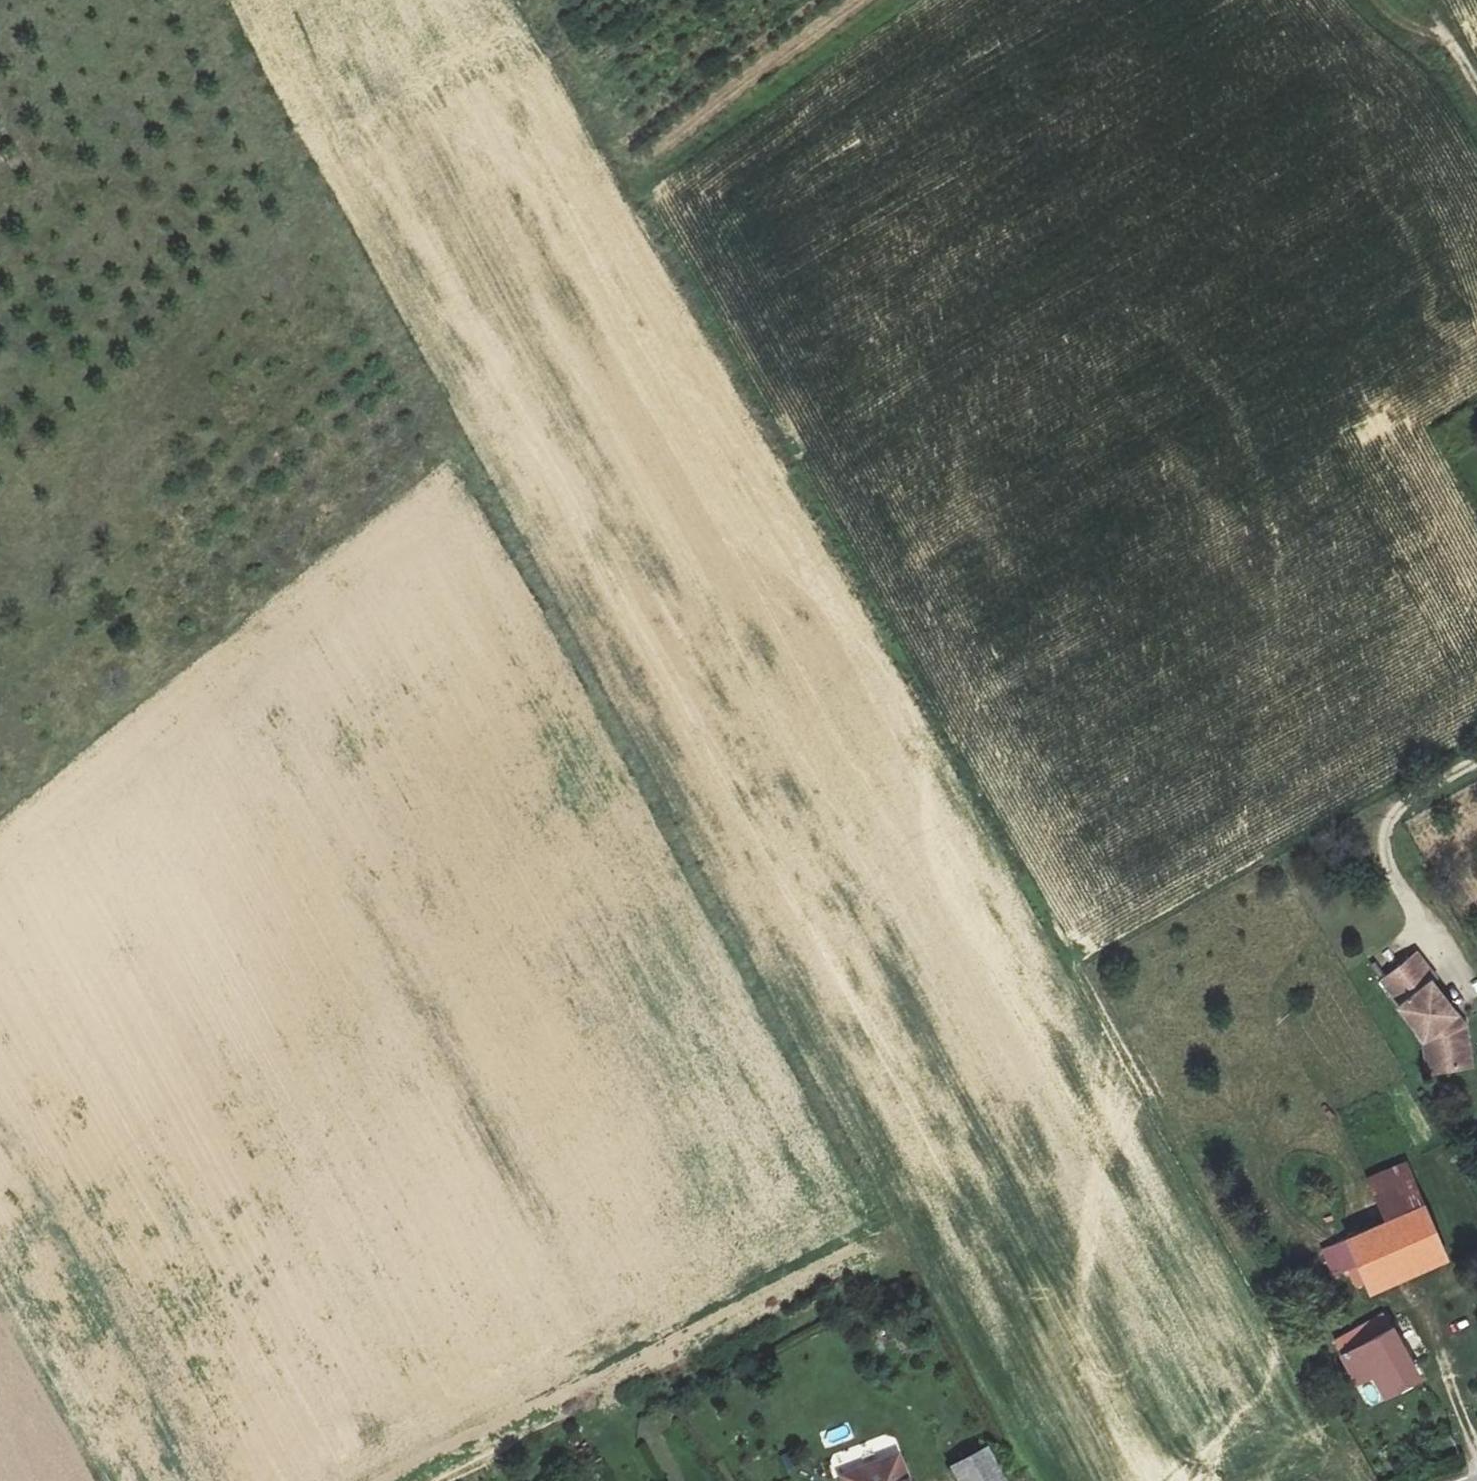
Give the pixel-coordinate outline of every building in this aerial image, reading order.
[(1413,948),(1379,975),(1395,1000),(1398,999),(1420,1031),(1420,1035),(1424,1063),(1454,1058),(1450,1031),(1462,1029),(1460,1018),(1427,976),(1432,973),(1413,948)] [(1462,1029),(1450,1031),(1454,1058),(1466,1056),(1462,1029)] [(1342,1234),(1419,1200),(1402,1162),(1352,1184),(1359,1201),(1333,1213),(1342,1234)] [(1342,1234),(1366,1288),(1444,1252),(1419,1200),(1342,1234)] [(1356,1292),(1366,1288),(1342,1234),(1318,1246),(1332,1274),(1343,1269),(1356,1292)] [(1418,1373),(1390,1326),(1381,1310),(1331,1341),(1355,1379),(1371,1370),(1385,1392),(1418,1373)] [(954,1466),(962,1480),(1006,1480),(988,1448),(954,1466)] [(895,1457),(832,1480),(905,1480),(895,1457)]
